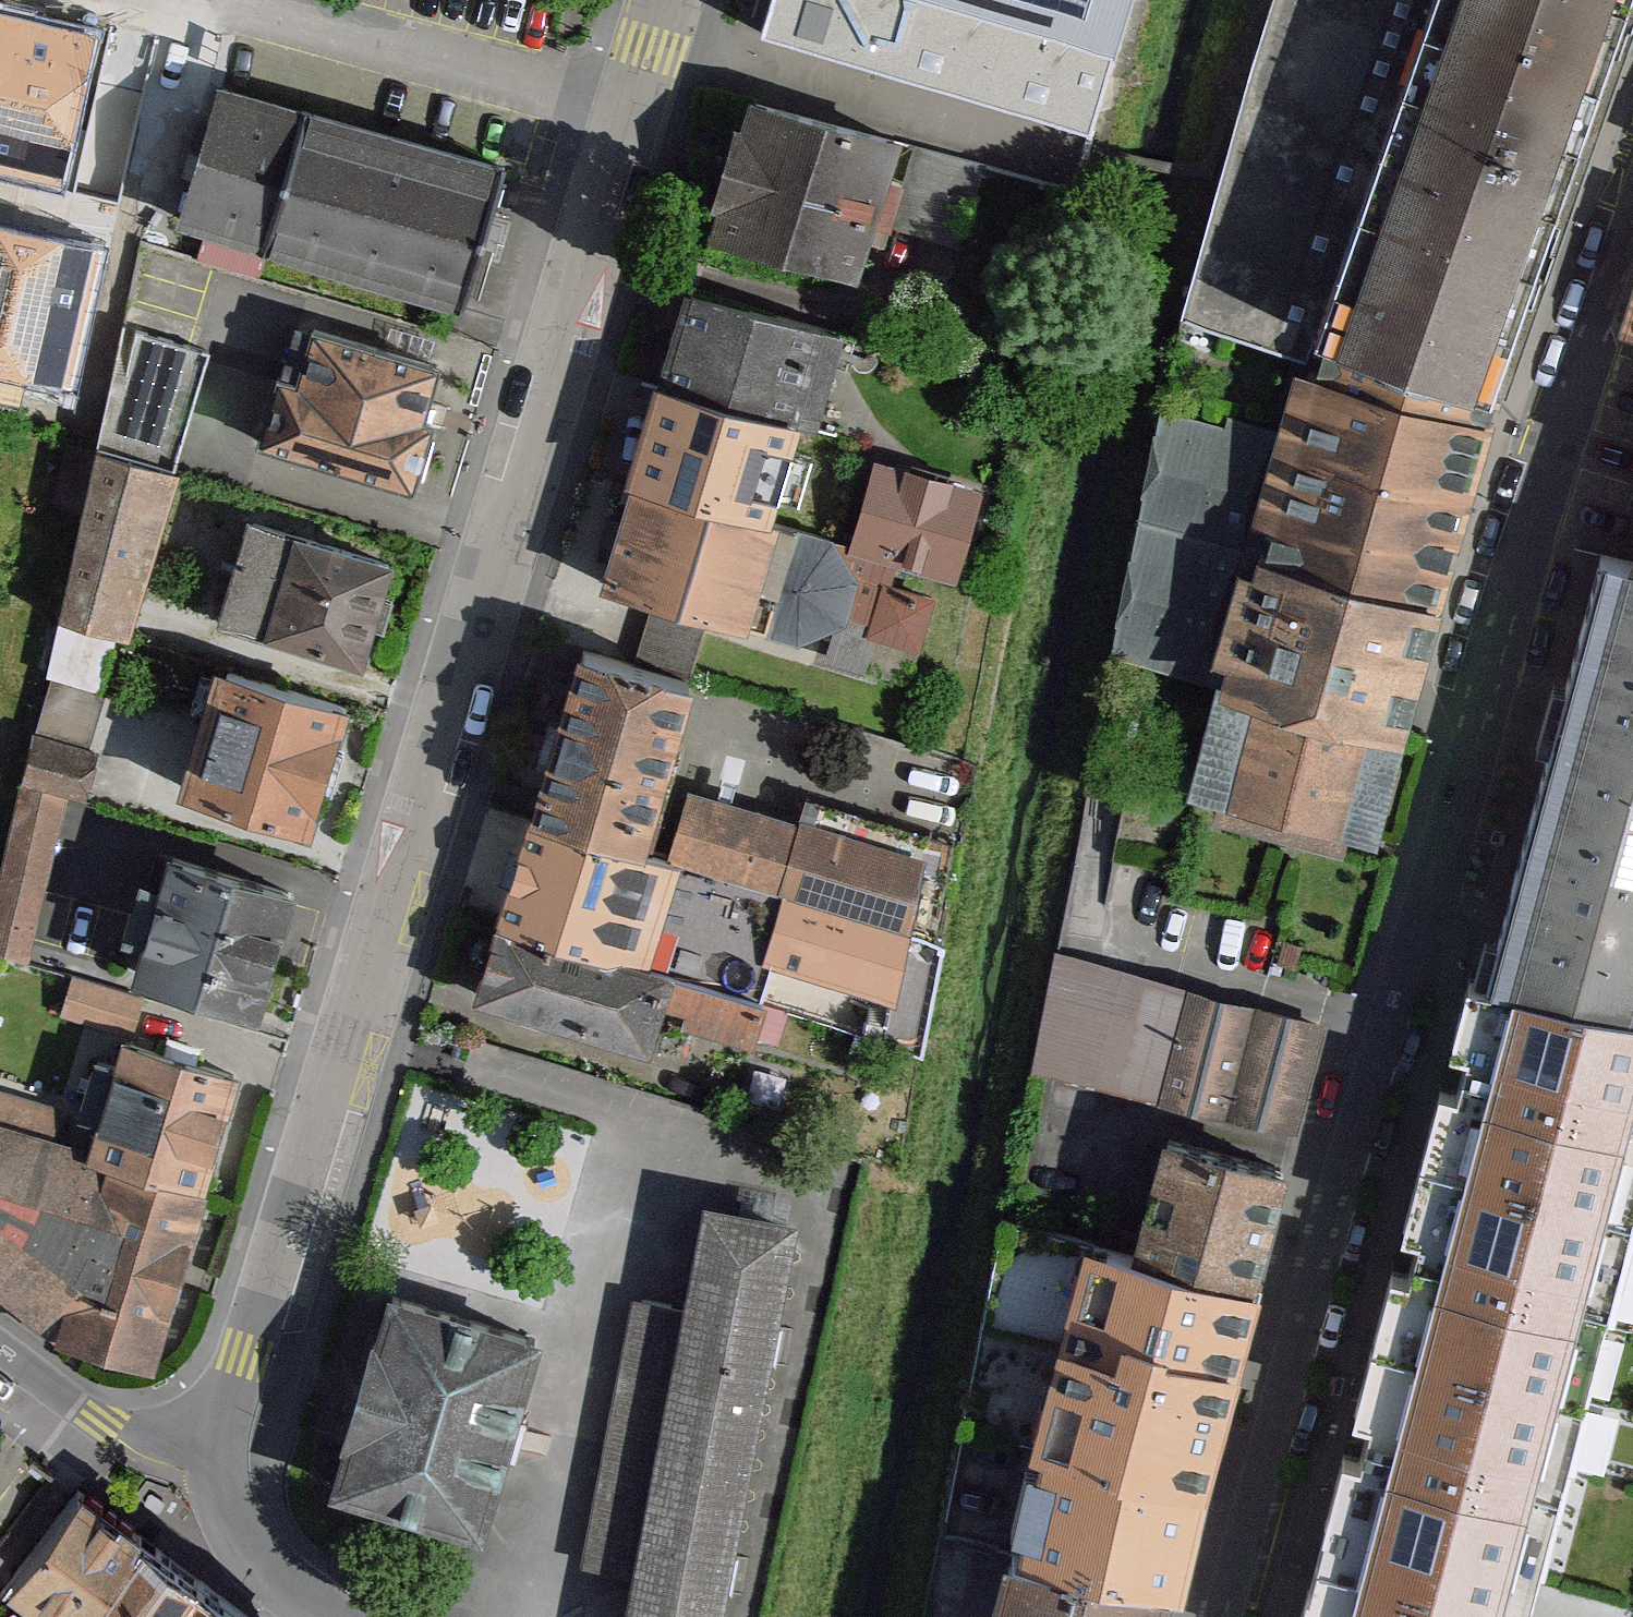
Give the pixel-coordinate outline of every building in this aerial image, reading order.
[(751,37),(868,69),(871,60),(1021,102),(1022,97),(1089,115),(1101,70),(1113,73),(1134,0),(761,0),(751,37)] [(1447,0),(1271,0),(1262,30),(1220,181),(1182,316),(1308,358),(1314,337),(1447,0)] [(1314,337),(1308,358),(1304,371),(1484,424),(1504,331),(1563,167),(1622,0),(1447,0),(1314,337)] [(0,25),(0,127),(41,138),(68,44),(0,25)] [(237,87),(219,82),(217,89),(209,117),(200,146),(177,224),(454,305),(496,160),(471,153),(446,146),(421,139),(399,133),(375,126),(350,119),(325,112),(301,105),(276,98),(257,92),(237,87)] [(714,193),(722,195),(711,231),(858,273),(874,216),(886,175),(897,138),(752,96),(743,127),(733,124),(714,193)] [(898,179),(886,175),(874,216),(884,218),(882,226),(959,248),(984,164),(908,142),(898,179)] [(3,204),(0,214),(0,306),(53,321),(80,226),(3,204)] [(838,333),(687,289),(660,378),(796,419),(811,423),(838,333)] [(1619,331),(1625,335),(1632,338),(1632,294),(1619,331)] [(278,376),(259,442),(411,487),(430,422),(421,420),(437,365),(313,329),(297,382),(278,376)] [(95,447),(162,467),(173,469),(209,352),(136,330),(127,372),(113,369),(95,447)] [(1304,371),(1295,369),(1275,430),(1245,610),(1423,659),(1494,427),(1484,424),(1304,371)] [(796,419),(660,378),(630,478),(767,519),(796,419)] [(1160,408),(1123,576),(1245,610),(1275,430),(1227,414),(1225,426),(1160,408)] [(162,467),(95,447),(57,618),(111,634),(162,467)] [(979,490),(875,459),(850,543),(893,556),(954,574),(979,490)] [(767,519),(630,478),(599,583),(794,641),(836,618),(825,657),(862,668),(872,634),(917,647),(932,598),(885,584),(893,556),(850,543),(767,519)] [(387,564),(253,523),(224,619),(358,659),(387,564)] [(1632,1008),(1632,562),(1629,561),(1605,555),(1495,971),(1632,1008)] [(1216,688),(1245,610),(1123,576),(1110,657),(1216,688)] [(1423,659),(1245,610),(1216,688),(1403,744),(1423,659)] [(574,646),(525,820),(640,852),(702,627),(650,613),(636,664),(574,646)] [(113,637),(60,622),(49,673),(98,688),(113,637)] [(344,706),(227,671),(191,792),(308,827),(344,706)] [(1403,744),(1216,688),(1188,795),(1203,799),(1378,845),(1403,744)] [(94,753),(33,736),(21,780),(82,797),(94,753)] [(22,786),(0,884),(0,952),(23,958),(60,795),(22,786)] [(797,822),(684,790),(665,859),(935,940),(955,845),(804,798),(797,822)] [(525,820),(497,924),(636,963),(665,859),(640,852),(525,820)] [(172,857),(139,973),(255,1007),(289,891),(172,857)] [(946,944),(935,940),(665,859),(636,963),(765,998),(775,962),(889,1004),(880,1041),(923,1056),(946,944)] [(497,924),(477,996),(648,1043),(660,1000),(688,1008),(684,1021),(753,1040),(765,998),(636,963),(497,924)] [(1097,961),(1055,951),(1030,1072),(1038,1074),(1294,1130),(1322,1024),(1258,1006),(1097,961)] [(1526,1608),(1632,1203),(1632,1008),(1495,971),(1491,984),(1469,978),(1452,1042),(1466,1046),(1453,1092),(1440,1089),(1404,1224),(1417,1227),(1405,1270),(1391,1267),(1353,1410),(1369,1414),(1358,1457),(1342,1453),(1317,1548),(1299,1616),(1524,1616),(1526,1608)] [(138,999),(75,980),(65,1011),(128,1030),(138,999)] [(89,1157),(198,1188),(233,1074),(125,1042),(116,1065),(95,1060),(81,1113),(100,1118),(89,1157)] [(24,1138),(34,1103),(0,1093),(0,1131),(24,1138)] [(67,1334),(149,1357),(198,1188),(89,1157),(24,1138),(0,1131),(0,1283),(67,1334)] [(1284,1166),(1160,1135),(1132,1251),(1255,1282),(1284,1166)] [(701,1203),(682,1306),(630,1297),(582,1562),(630,1570),(622,1616),(719,1616),(792,1219),(701,1203)] [(965,1430),(1044,1446),(1092,1241),(1010,1222),(1003,1221),(960,1430),(965,1430)] [(1132,1251),(1092,1241),(1044,1446),(1206,1482),(1255,1282),(1132,1251)] [(331,1488),(484,1531),(539,1335),(390,1293),(377,1338),(367,1335),(338,1437),(345,1439),(331,1488)] [(1206,1482),(1044,1446),(1036,1477),(1026,1474),(1011,1539),(1020,1542),(1018,1550),(1167,1586),(1179,1589),(1206,1482)] [(70,1485),(0,1583),(0,1616),(20,1616),(33,1598),(60,1616),(82,1616),(140,1535),(70,1485)] [(195,1574),(140,1535),(82,1616),(164,1616),(195,1574)] [(990,1616),(1160,1616),(1167,1586),(1018,1550),(1014,1549),(1013,1553),(1011,1561),(1005,1560),(990,1616)] [(195,1574),(164,1616),(254,1616),(195,1574)]
